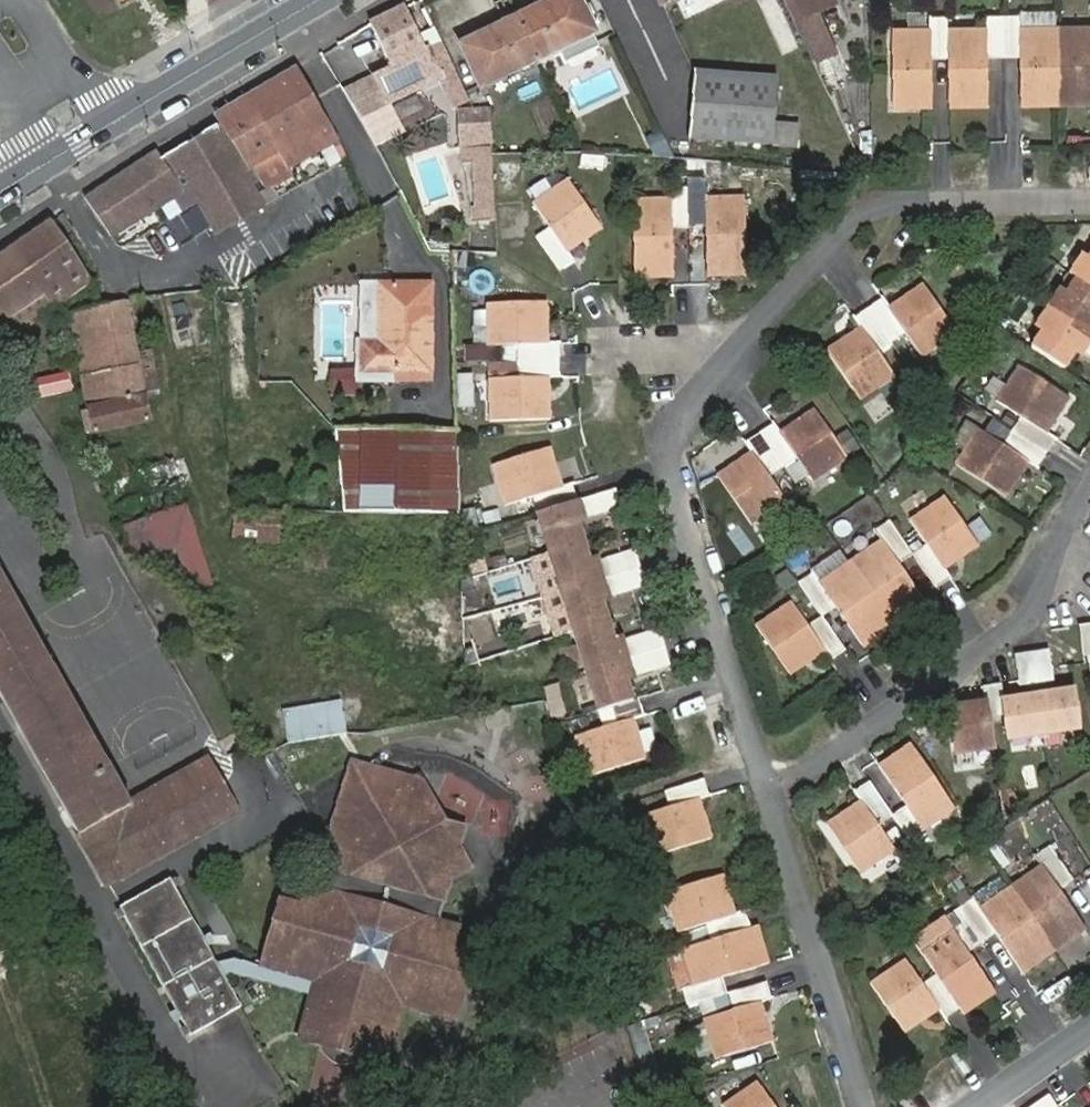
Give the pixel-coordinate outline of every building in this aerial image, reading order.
[(517,21),(535,59),(592,32),(577,0),(562,0),(517,21)] [(815,65),(837,54),(818,14),(840,4),(839,0),(784,0),(815,65)] [(405,8),(375,22),(369,26),(390,69),(371,78),(385,105),(436,79),(452,110),(469,101),(446,53),(432,59),(428,50),(425,51),(405,8)] [(1018,66),(1025,66),(1025,77),(1017,76),(1018,104),(1089,103),(1089,76),(1088,76),(1088,64),(1089,64),(1089,27),(1017,28),(1017,15),(1001,16),(987,16),(987,28),(946,29),(946,16),(930,17),(930,29),(892,30),(893,106),(931,106),(931,77),(923,78),(924,67),(930,67),(930,59),(945,59),(947,106),(986,104),(986,77),(978,77),(978,67),(986,66),(987,58),(1003,57),(1017,57),(1018,66)] [(535,59),(517,21),(461,47),(480,86),(535,59)] [(287,170),(339,140),(297,68),(217,116),(230,137),(223,141),(216,128),(161,161),(155,153),(84,199),(110,238),(173,196),(182,209),(196,200),(214,232),(260,207),(247,184),(257,178),(263,190),(290,175),(287,170)] [(693,71),(687,139),(797,147),(798,125),(775,123),(779,77),(693,71)] [(489,110),(462,110),(462,163),(468,163),(491,163),(489,110)] [(491,163),(468,163),(467,209),(491,210),(491,163)] [(532,206),(547,230),(585,209),(568,183),(532,206)] [(713,246),(706,246),(706,275),(745,275),(744,200),(705,200),(705,187),(672,188),(672,201),(634,202),(635,276),(673,276),(673,247),(665,247),(665,238),(673,238),(673,230),(705,229),(706,237),(714,237),(713,246)] [(467,209),(468,222),(491,223),(491,210),(467,209)] [(547,230),(533,238),(556,272),(570,262),(564,252),(577,244),(573,238),(581,235),(584,240),(599,230),(585,209),(547,230)] [(43,296),(81,270),(48,221),(0,255),(0,326),(43,296)] [(573,238),(577,244),(584,240),(581,235),(573,238)] [(706,237),(706,246),(713,246),(714,237),(706,237)] [(1086,265),(1079,261),(1068,279),(1075,283),(1065,299),(1059,294),(1034,331),(1041,335),(1030,353),(1061,372),(1072,354),(1080,359),(1082,356),(1089,361),(1089,259),(1086,265)] [(43,296),(52,309),(90,283),(81,270),(43,296)] [(863,327),(849,336),(852,341),(845,347),(842,340),(828,351),(859,396),(894,372),(879,350),(892,340),(906,331),(921,352),(955,328),(922,284),(908,293),(911,299),(904,304),(901,299),(889,307),(883,298),(856,316),(863,327)] [(396,371),(396,383),(431,383),(429,285),(381,286),(382,344),(365,344),(365,371),(396,371)] [(908,293),(901,299),(904,304),(911,299),(908,293)] [(146,393),(143,374),(128,304),(75,314),(92,407),(86,408),(90,429),(151,418),(146,393)] [(541,321),(546,321),(545,304),(490,304),(492,345),(518,345),(520,381),(493,382),(494,423),(549,421),(548,403),(542,404),(542,395),(548,394),(548,379),(562,378),(560,343),(546,344),(546,329),(541,329),(541,321)] [(852,341),(849,336),(842,340),(845,347),(852,341)] [(1072,354),(1061,372),(1069,377),(1080,359),(1072,354)] [(161,370),(143,374),(146,393),(164,388),(161,370)] [(365,384),(396,383),(396,371),(365,371),(365,384)] [(1051,411),(1057,415),(1067,400),(1019,371),(996,406),(1018,420),(1010,434),(1000,449),(978,435),(955,470),(1001,500),(1010,485),(1005,482),(1010,475),(1015,478),(1023,464),(1036,472),(1046,458),(1054,444),(1044,436),(1052,422),(1047,418),(1051,411)] [(753,452),(738,462),(742,467),(734,472),(731,467),(716,478),(748,522),(782,499),(768,477),(782,467),(797,458),(812,478),(846,455),(815,410),(800,420),(803,424),(796,429),(793,424),(781,433),(773,423),(758,432),(745,442),(753,452)] [(1052,422),(1057,415),(1051,411),(1047,418),(1052,422)] [(800,420),(793,424),(796,429),(803,424),(800,420)] [(349,517),(462,515),(460,448),(460,432),(340,434),(349,517)] [(122,448),(99,454),(131,562),(175,549),(189,596),(213,589),(174,459),(130,472),(122,448)] [(546,469),(552,467),(546,449),(495,467),(507,507),(532,499),(549,556),(604,730),(578,738),(591,778),(643,762),(638,744),(633,746),(630,738),(636,737),(631,722),(645,717),(638,698),(632,700),(627,683),(633,681),(632,678),(656,670),(671,665),(660,633),(647,638),(622,645),(621,641),(615,643),(609,624),(602,604),(608,601),(607,599),(645,586),(640,570),(635,553),(597,564),(595,561),(590,563),(584,545),(577,525),(584,523),(582,520),(621,508),(615,491),(578,503),(572,485),(559,489),(554,474),(548,476),(546,469)] [(742,467),(738,462),(731,467),(734,472),(742,467)] [(554,474),(552,467),(546,469),(548,476),(554,474)] [(1005,482),(1010,485),(1015,478),(1010,475),(1005,482)] [(928,544),(914,554),(938,588),(952,577),(944,567),(958,557),(956,554),(962,549),(964,553),(979,543),(947,498),(914,522),(928,544)] [(235,511),(233,539),(281,543),(283,514),(235,511)] [(970,523),(981,541),(994,534),(983,516),(970,523)] [(798,584),(822,618),(836,608),(841,615),(847,611),(852,618),(846,623),(863,645),(892,625),(925,603),(909,579),(903,583),(897,575),(903,571),(898,564),(914,554),(889,521),(874,531),(882,542),(850,563),(820,585),(812,574),(798,584)] [(590,543),(584,523),(577,525),(584,545),(590,543)] [(590,543),(584,545),(590,563),(595,561),(590,543)] [(956,554),(958,557),(964,553),(962,549),(956,554)] [(909,579),(903,571),(897,575),(903,583),(909,579)] [(26,626),(0,579),(0,640),(26,626)] [(615,623),(608,601),(602,604),(609,624),(615,623)] [(846,652),(822,618),(808,627),(792,605),(757,630),(788,674),(803,664),(800,660),(807,654),(811,659),(824,651),(832,662),(846,652)] [(847,611),(841,615),(846,623),(852,618),(847,611)] [(615,623),(609,624),(615,643),(621,641),(615,623)] [(1081,626),(1085,659),(1089,658),(1089,625),(1081,626)] [(0,640),(0,696),(43,772),(92,744),(26,626),(0,640)] [(1017,657),(1020,683),(1020,687),(1054,681),(1050,652),(1033,654),(1017,657)] [(800,660),(803,664),(811,659),(807,654),(800,660)] [(638,698),(633,681),(627,683),(632,700),(638,698)] [(959,754),(975,751),(995,748),(990,718),(1008,715),(1012,742),(1034,738),(1047,736),(1063,733),(1082,730),(1076,692),(1006,704),(1003,686),(985,689),(988,705),(951,711),(959,754)] [(509,706),(485,711),(490,732),(513,727),(509,706)] [(1065,745),(1063,733),(1047,736),(1049,748),(1065,745)] [(1047,736),(1034,738),(1036,749),(1049,748),(1047,736)] [(633,746),(638,744),(636,737),(630,738),(633,746)] [(92,744),(43,772),(106,885),(226,818),(197,767),(127,806),(92,744)] [(908,810),(895,820),(918,853),(932,843),(925,833),(956,812),(914,750),(882,770),(898,794),(903,790),(908,798),(903,802),(908,810)] [(977,766),(975,751),(959,754),(961,768),(977,766)] [(462,757),(453,776),(472,784),(481,765),(462,757)] [(376,829),(434,796),(422,775),(376,802),(354,796),(349,817),(328,828),(340,850),(352,853),(356,833),(374,824),(376,829)] [(698,817),(703,816),(698,801),(710,798),(706,781),(665,795),(670,810),(645,818),(658,860),(711,842),(705,824),(699,827),(698,817)] [(847,824),(843,819),(828,830),(860,874),(894,850),(881,830),(895,820),(870,783),(855,793),(863,805),(851,815),(854,819),(847,824)] [(903,790),(898,794),(903,802),(908,798),(903,790)] [(400,1009),(429,1018),(455,1026),(459,1012),(469,982),(447,975),(454,953),(461,930),(440,925),(453,881),(475,870),(463,848),(469,826),(448,821),(434,796),(376,829),(374,824),(356,833),(352,853),(340,850),(327,894),(306,887),(299,911),(293,931),(271,924),(257,968),(314,984),(297,1042),(308,1045),(325,1050),(325,1053),(336,1063),(342,1065),(345,1056),(360,1061),(365,1045),(386,1052),(394,1026),(400,1009)] [(478,832),(505,834),(507,802),(480,801),(478,832)] [(851,815),(843,819),(847,824),(854,819),(851,815)] [(1060,906),(1065,901),(1060,893),(1073,883),(1051,849),(1037,859),(1044,869),(981,913),(973,902),(959,913),(945,921),(953,932),(922,953),(938,977),(923,986),(908,963),(873,987),(904,1034),(919,1024),(917,1018),(923,1013),(927,1019),(940,1010),(947,1020),(961,1011),(965,1016),(996,996),(979,972),(973,977),(967,968),(974,963),(969,956),(983,946),(998,936),(1003,944),(1010,940),(1015,948),(1009,952),(1025,975),(1055,955),(1086,933),(1071,909),(1065,914),(1060,906)] [(707,925),(712,943),(752,931),(747,914),(735,917),(730,901),(724,903),(722,895),(727,893),(722,877),(669,893),(681,933),(707,925)] [(119,908),(190,1035),(240,1008),(168,881),(119,908)] [(1071,909),(1065,901),(1060,906),(1065,914),(1071,909)] [(277,903),(271,924),(293,931),(299,911),(277,903)] [(690,1008),(730,997),(725,980),(734,977),(731,970),(741,968),(743,974),(769,966),(759,929),(752,931),(712,943),(687,950),(698,988),(685,993),(690,1008)] [(1003,944),(1009,952),(1015,948),(1010,940),(1003,944)] [(447,975),(469,982),(476,960),(454,953),(447,975)] [(979,972),(974,963),(967,968),(973,977),(979,972)] [(731,970),(734,977),(743,974),(741,968),(731,970)] [(770,985),(730,997),(734,1013),(710,1021),(723,1060),(775,1044),(770,1027),(764,1029),(762,1021),(767,1019),(763,1004),(774,1001),(770,985)] [(917,1018),(919,1024),(927,1019),(923,1013),(917,1018)] [(764,1029),(770,1027),(767,1019),(762,1021),(764,1029)] [(365,1045),(360,1061),(382,1068),(386,1052),(365,1045)] [(760,1084),(726,1106),(775,1106),(760,1084)] [(1049,1097),(1035,1106),(1056,1106),(1049,1097)]
